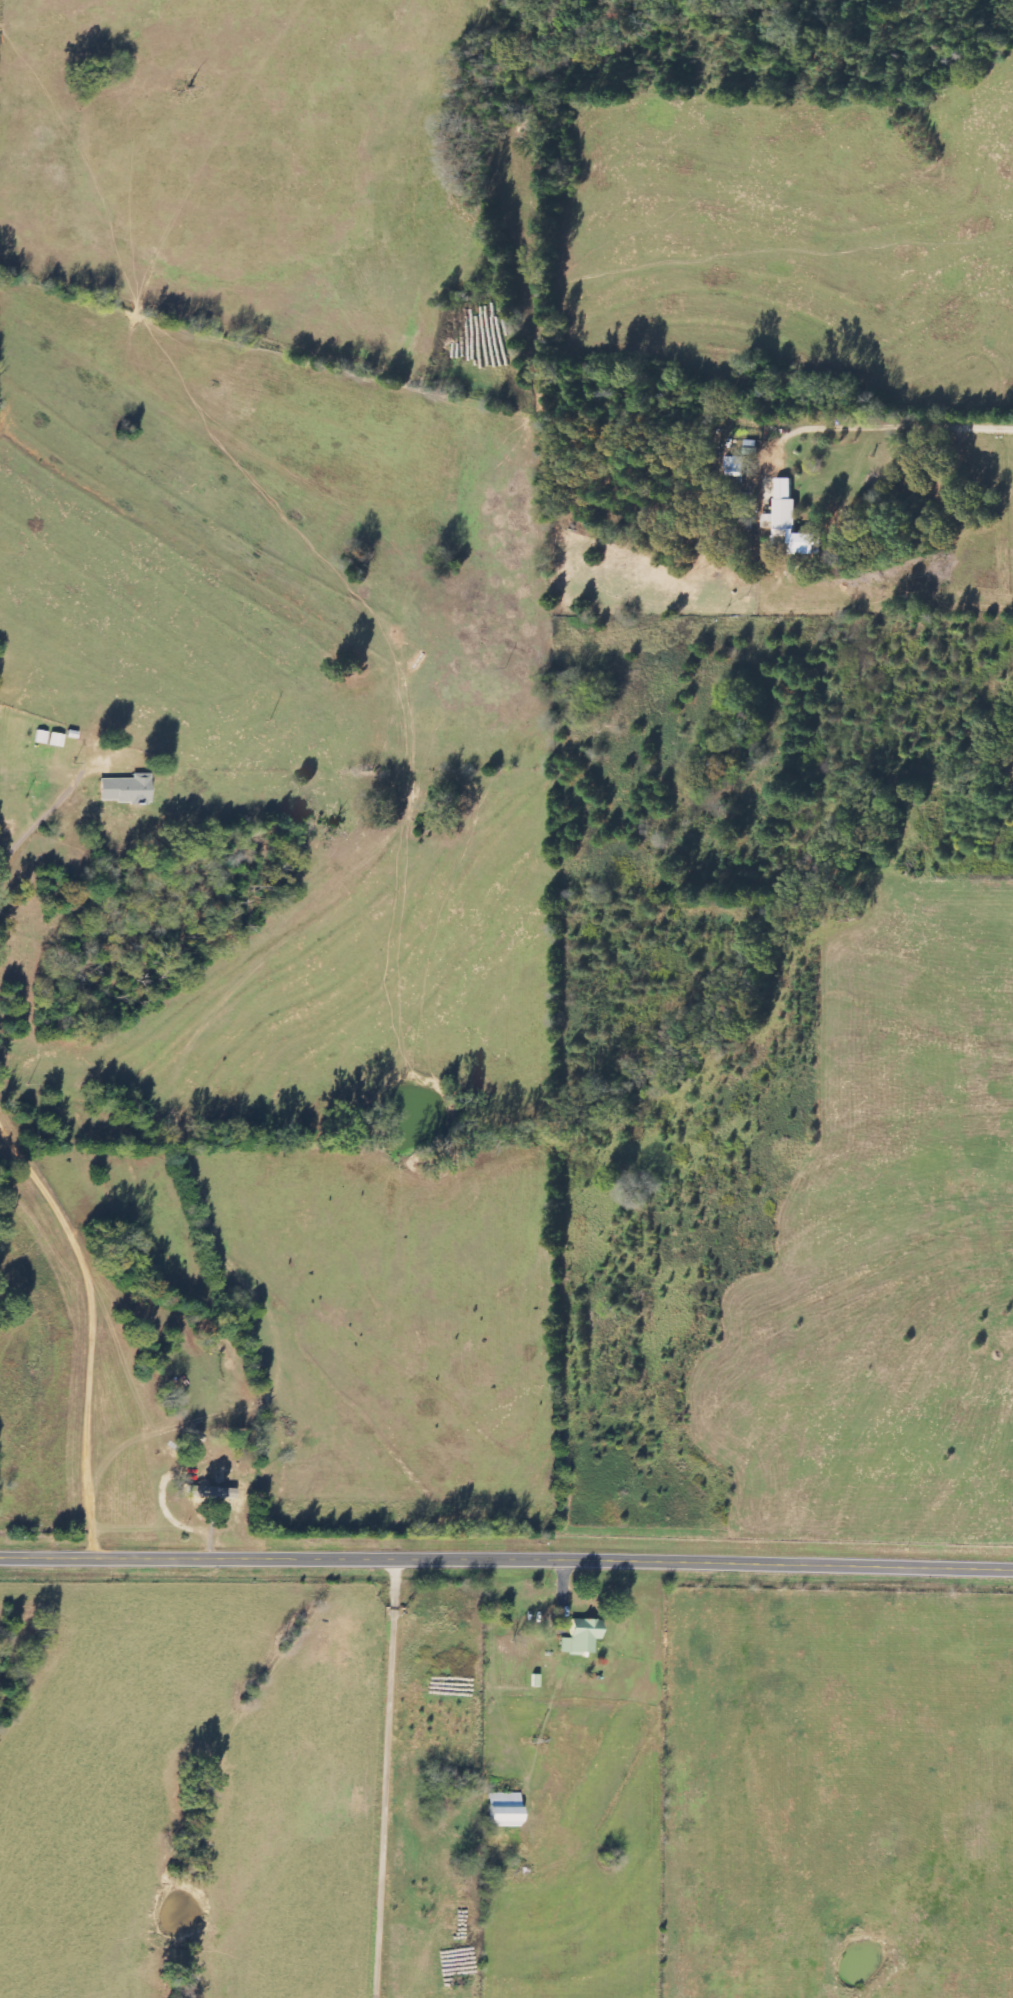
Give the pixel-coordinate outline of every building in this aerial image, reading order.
[(745,477),(746,457),(727,457),(727,477),(745,477)] [(799,534),(798,500),(793,500),(793,478),(776,479),(777,514),(763,515),(763,527),(775,527),(775,543),(791,543),(792,555),(823,554),(823,534),(799,534)] [(65,735),(52,733),(49,745),(63,748),(65,735)] [(151,774),(133,774),(133,779),(100,779),(100,803),(151,803),(151,774)] [(235,1488),(188,1486),(188,1496),(235,1498),(235,1488)] [(593,1654),(594,1638),(601,1639),(601,1620),(571,1619),(571,1638),(561,1638),(560,1653),(593,1654)] [(521,1827),(522,1793),(490,1793),(490,1826),(521,1827)]
